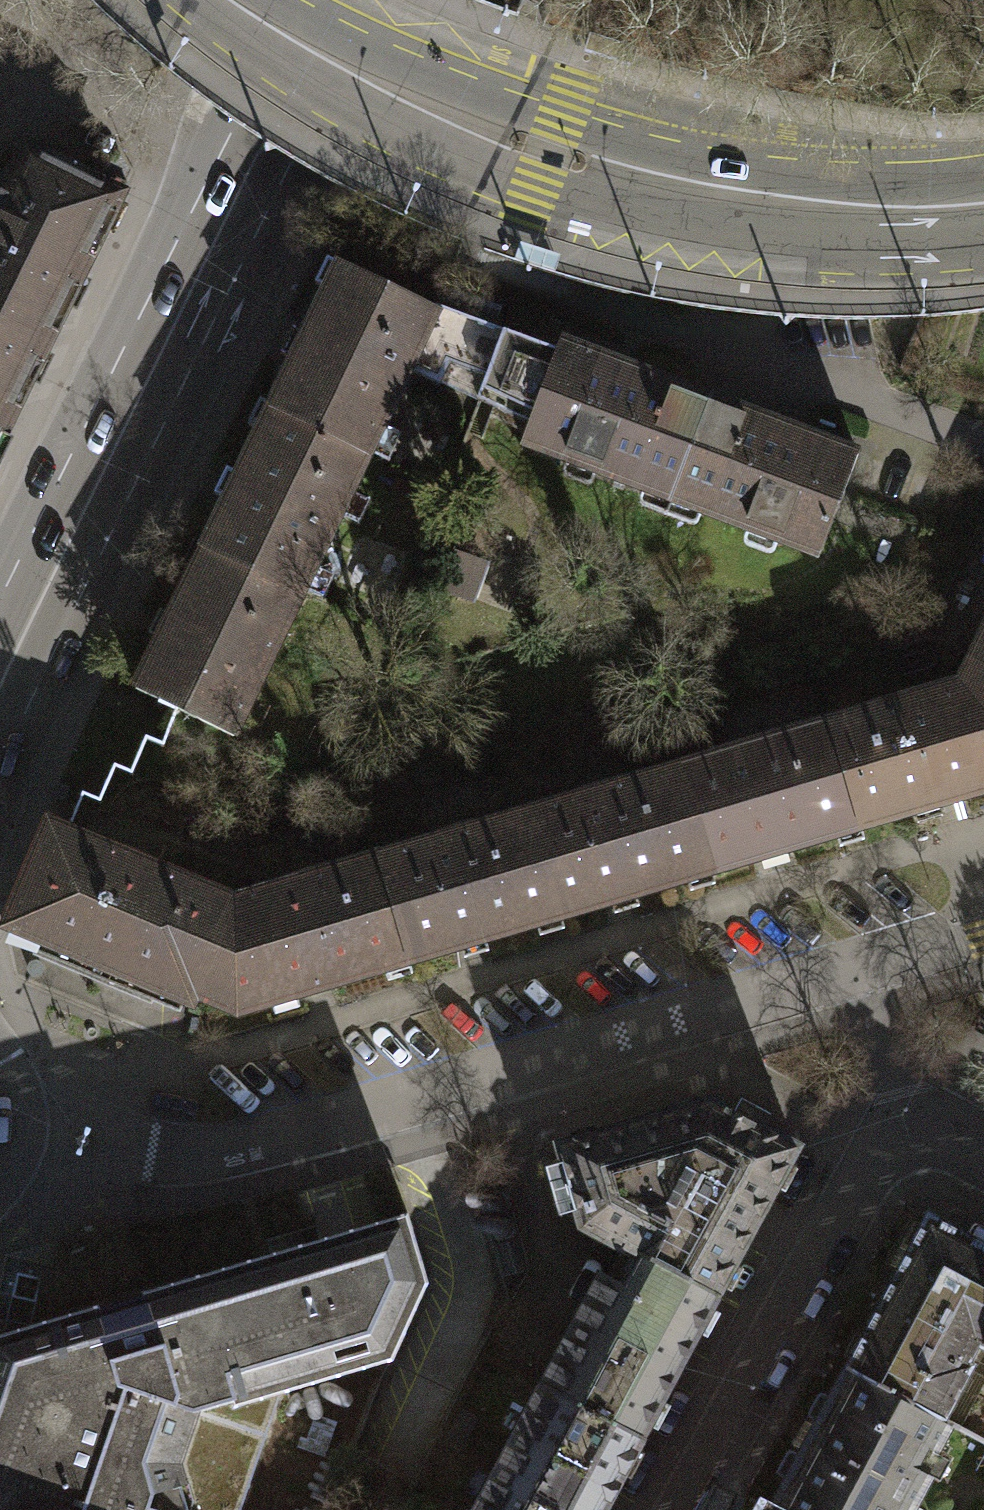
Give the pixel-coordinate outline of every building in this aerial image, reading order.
[(0,200),(0,324),(46,347),(121,194),(26,148),(0,200)] [(271,404),(270,407),(370,455),(411,370),(440,384),(470,320),(436,307),(434,310),(327,259),(315,284),(326,290),(304,335),(293,330),(281,355),(292,360),(271,404)] [(13,440),(2,435),(46,347),(0,324),(0,466),(13,440)] [(524,444),(672,500),(711,399),(562,343),(559,352),(503,331),(485,379),(541,400),(524,444)] [(203,546),(202,547),(302,594),(302,595),(370,455),(270,407),(271,404),(260,399),(248,424),(259,430),(237,474),(227,469),(215,494),(225,499),(203,546)] [(858,454),(711,399),(672,500),(820,556),(858,454)] [(234,736),(302,594),(202,547),(203,546),(193,541),(182,563),(193,569),(170,615),(160,610),(148,634),(158,639),(135,689),(234,736)] [(977,667),(983,671),(983,633),(969,663),(977,667)] [(977,667),(971,680),(829,722),(861,828),(915,812),(918,823),(943,816),(939,805),(983,792),(983,671),(977,667)] [(829,722),(679,766),(710,873),(712,872),(762,857),(765,869),(790,861),(787,850),(837,836),(840,847),(864,839),(861,828),(829,722)] [(679,766),(528,811),(559,917),(561,917),(611,902),(614,913),(639,906),(636,895),(687,879),(691,891),(715,883),(712,872),(710,873),(679,766)] [(528,811),(377,855),(409,962),(460,947),(463,958),(488,950),(485,939),(537,924),(540,935),(564,928),(561,917),(559,917),(528,811)] [(184,1001),(189,1003),(193,994),(233,898),(48,821),(4,926),(12,929),(7,940),(36,952),(41,941),(155,989),(151,1000),(180,1012),(184,1001)] [(377,855),(233,898),(193,994),(237,1012),(272,1002),(275,1013),(299,1006),(296,995),(385,969),(388,980),(412,973),(409,962),(377,855)] [(636,1248),(716,1292),(795,1148),(706,1098),(557,1143),(583,1232),(636,1248)] [(271,1390),(276,1391),(384,1359),(420,1282),(399,1212),(111,1297),(0,1330),(0,1509),(230,1509),(271,1390)] [(847,1363),(946,1418),(983,1350),(983,1245),(929,1215),(847,1363)] [(603,1272),(543,1380),(639,1432),(716,1292),(636,1248),(618,1280),(603,1272)] [(770,1509),(772,1509),(897,1509),(946,1418),(847,1363),(770,1509)] [(477,1509),(598,1509),(639,1432),(543,1380),(477,1509)]
